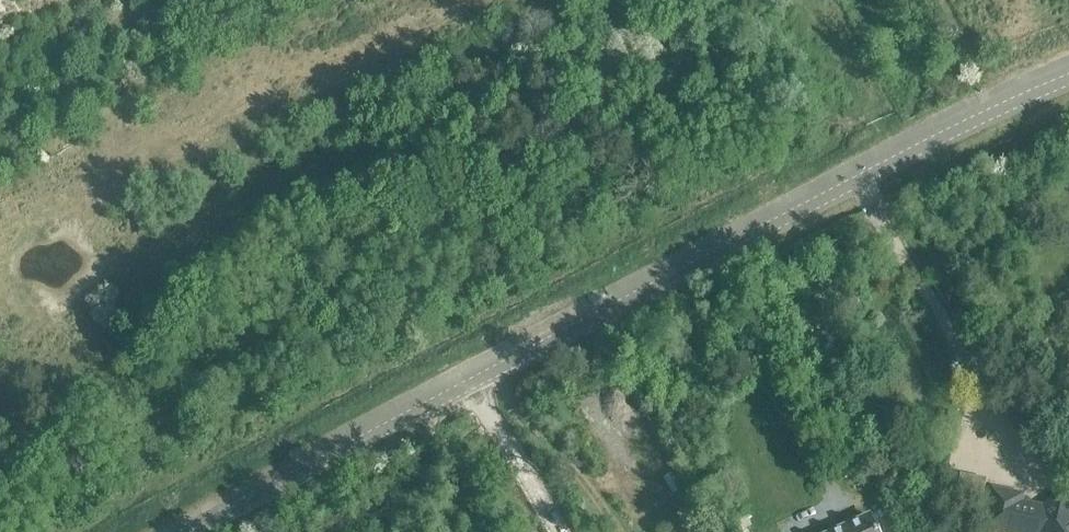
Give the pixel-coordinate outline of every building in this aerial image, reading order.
[(1045,509),(1020,505),(1022,497),(994,492),(987,530),(996,531),(1068,531),(1068,506),(1063,497),(1045,509)] [(869,518),(837,531),(875,531),(869,518)]
